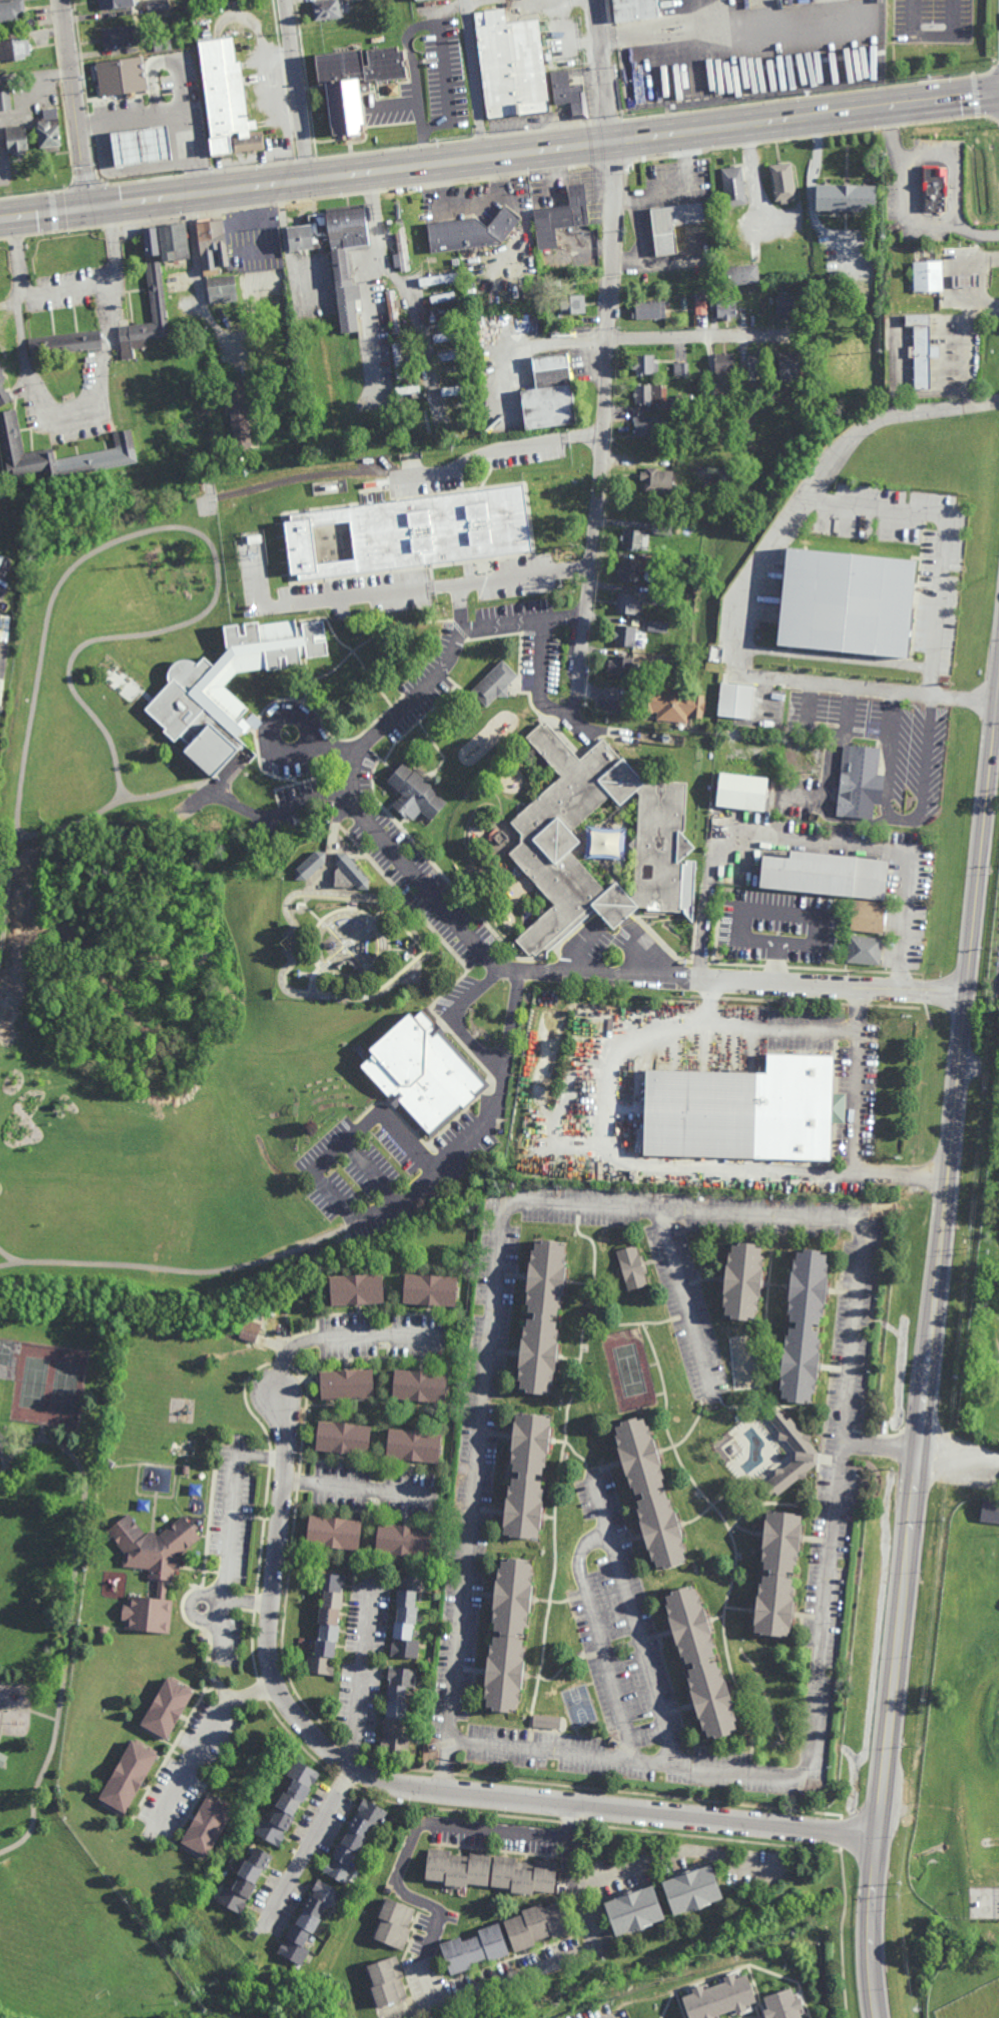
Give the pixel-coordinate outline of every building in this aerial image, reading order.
[(0,1),(8,0),(22,0),(24,12),(19,13),(20,21),(0,24),(0,1)] [(98,10),(97,0),(132,0),(133,6),(98,10)] [(147,12),(146,0),(167,0),(168,9),(147,12)] [(311,2),(328,0),(336,0),(337,2),(341,1),(343,18),(314,22),(311,2)] [(614,22),(665,17),(663,0),(612,0),(614,22)] [(507,23),(539,20),(550,110),(549,111),(549,112),(491,119),(488,118),(487,117),(474,12),(505,8),(507,23)] [(136,30),(140,29),(142,45),(103,49),(101,29),(135,25),(136,30)] [(25,59),(0,61),(0,41),(1,41),(1,39),(23,37),(23,39),(28,39),(29,45),(31,45),(32,49),(30,50),(30,55),(25,56),(25,59)] [(156,51),(155,40),(170,38),(171,50),(156,51)] [(234,62),(239,61),(247,121),(254,120),(255,129),(248,130),(248,133),(262,131),(264,149),(209,156),(209,158),(198,159),(195,132),(209,130),(198,42),(231,38),(234,62)] [(406,78),(374,82),(374,79),(367,80),(369,92),(358,93),(363,132),(330,137),(323,84),(316,85),(312,56),(360,49),(362,66),(366,66),(364,51),(395,46),(396,51),(402,50),(406,78)] [(148,91),(125,93),(101,97),(96,63),(143,57),(148,91)] [(387,96),(386,85),(397,84),(398,95),(387,96)] [(588,118),(569,120),(568,104),(558,105),(556,105),(555,104),(555,103),(553,89),(584,85),(588,118)] [(12,110),(0,112),(0,91),(10,90),(12,110)] [(50,127),(59,126),(61,145),(59,146),(60,151),(43,153),(42,148),(39,149),(36,127),(38,127),(37,123),(50,122),(50,127)] [(28,150),(26,151),(26,155),(11,157),(10,152),(8,152),(5,127),(20,126),(20,130),(26,129),(28,150)] [(117,167),(111,134),(167,126),(172,160),(117,167)] [(790,203),(780,204),(780,201),(774,202),(769,166),(791,163),(796,198),(789,199),(790,203)] [(745,202),(746,204),(725,207),(721,169),(741,166),(745,196),(747,196),(748,202),(745,202)] [(945,197),(942,197),(942,212),(925,212),(925,193),(923,193),(923,187),(921,187),(921,166),(938,166),(938,168),(945,168),(945,197)] [(590,225),(556,229),(558,248),(538,251),(534,210),(570,206),(568,186),(585,184),(590,225)] [(874,212),(814,211),(815,186),(875,187),(874,212)] [(369,249),(348,252),(352,286),(358,285),(360,301),(354,301),(358,333),(340,335),(330,251),(342,249),(341,240),(328,241),(329,247),(312,249),(312,250),(289,253),(286,228),(309,225),(308,215),(326,213),(326,209),(364,204),(369,249)] [(656,257),(651,210),(704,204),(706,223),(675,226),(678,255),(656,257)] [(501,245),(430,253),(427,225),(476,219),(487,228),(505,205),(521,219),(501,245)] [(210,221),(222,219),(228,267),(217,268),(218,274),(202,276),(195,220),(209,218),(210,221)] [(409,271),(400,272),(399,268),(394,268),(392,255),(398,254),(394,228),(395,228),(394,222),(403,220),(409,271)] [(162,262),(158,227),(185,223),(190,259),(162,262)] [(261,252),(250,253),(249,248),(244,248),(242,226),(266,224),(267,246),(261,246),(261,252)] [(146,257),(142,229),(156,227),(160,255),(146,257)] [(419,269),(418,262),(449,258),(450,265),(419,269)] [(122,359),(118,327),(153,322),(145,261),(160,259),(169,337),(146,340),(147,347),(133,349),(134,358),(122,359)] [(913,293),(912,263),(940,262),(941,292),(913,293)] [(722,287),(720,269),(757,264),(759,283),(722,287)] [(457,283),(448,285),(448,283),(431,286),(429,278),(460,272),(462,280),(457,281),(457,283)] [(950,290),(950,276),(977,275),(977,289),(950,290)] [(219,309),(213,309),(212,304),(208,304),(206,279),(234,276),(237,300),(219,302),(219,309)] [(550,290),(550,280),(561,279),(561,290),(550,290)] [(397,309),(401,334),(392,335),(385,291),(394,290),(396,300),(399,300),(401,308),(397,309)] [(464,304),(457,305),(456,300),(427,304),(426,296),(462,291),(464,304)] [(736,317),(730,317),(730,321),(723,322),(723,317),(717,317),(717,309),(710,309),(710,296),(717,296),(717,293),(736,293),(736,317)] [(562,315),(561,297),(585,296),(586,314),(562,315)] [(790,319),(782,319),(782,315),(776,316),(776,297),(795,297),(795,315),(790,315),(790,319)] [(666,318),(636,319),(636,318),(632,318),(632,309),(636,309),(636,301),(665,300),(666,318)] [(695,314),(706,314),(707,301),(695,301),(695,314)] [(430,323),(429,315),(465,308),(466,316),(430,323)] [(928,348),(938,348),(938,354),(929,354),(930,385),(914,385),(913,355),(908,355),(908,347),(913,347),(913,328),(905,328),(904,317),(928,317),(928,348)] [(100,351),(93,352),(93,349),(31,356),(29,337),(99,329),(102,348),(100,348),(100,351)] [(447,333),(465,331),(466,339),(434,344),(433,335),(438,334),(437,331),(446,330),(447,333)] [(401,354),(406,353),(408,367),(403,368),(405,378),(396,379),(392,344),(399,343),(401,354)] [(272,354),(271,345),(280,345),(280,353),(272,354)] [(447,351),(468,347),(470,354),(439,360),(437,348),(446,346),(447,351)] [(577,423),(526,429),(521,389),(537,387),(533,355),(568,350),(577,423)] [(734,371),(727,371),(727,376),(715,376),(715,371),(714,371),(714,354),(734,354),(734,371)] [(761,376),(749,376),(749,371),(748,371),(748,354),(767,354),(767,370),(760,371),(761,376)] [(779,376),(779,354),(798,354),(798,376),(779,376)] [(655,359),(658,359),(658,371),(653,371),(653,373),(636,373),(636,370),(633,371),(633,362),(636,362),(636,355),(655,355),(655,359)] [(673,374),(673,362),(689,362),(689,374),(673,374)] [(440,378),(438,370),(475,363),(476,372),(440,378)] [(13,401),(0,408),(0,367),(6,378),(4,379),(5,381),(2,383),(7,392),(8,391),(13,401)] [(251,449),(234,451),(232,425),(225,426),(225,418),(231,418),(230,415),(229,415),(229,409),(230,409),(227,383),(244,381),(251,449)] [(414,393),(409,394),(409,392),(395,393),(394,385),(419,383),(419,391),(414,392),(414,393)] [(661,386),(665,386),(666,399),(661,399),(661,402),(634,403),(634,396),(632,396),(632,391),(634,391),(634,383),(661,383),(661,386)] [(446,395),(445,388),(475,384),(476,390),(446,395)] [(709,404),(708,390),(717,389),(717,403),(709,404)] [(690,408),(679,408),(679,402),(676,402),(675,394),(691,393),(692,401),(689,401),(690,408)] [(451,412),(450,406),(477,402),(478,408),(451,412)] [(421,443),(414,406),(423,404),(430,441),(421,443)] [(7,473),(0,438),(0,412),(16,409),(25,453),(53,448),(55,460),(116,448),(113,433),(131,429),(137,463),(59,478),(58,475),(49,477),(47,469),(14,476),(13,472),(7,473)] [(633,434),(633,416),(659,415),(659,434),(633,434)] [(671,492),(643,490),(644,479),(639,479),(639,471),(644,471),(644,466),(657,467),(657,469),(672,470),(671,492)] [(737,484),(718,483),(718,467),(737,468),(737,484)] [(531,551),(297,579),(296,573),(291,574),(285,520),(292,519),(291,513),(406,499),(426,496),(464,492),(484,489),(523,484),(531,551)] [(671,534),(650,532),(651,522),(672,524),(671,534)] [(647,549),(623,547),(624,539),(621,539),(621,535),(624,535),(625,528),(643,529),(642,533),(648,533),(647,549)] [(774,645),(783,550),(914,563),(904,658),(774,645)] [(6,569),(0,566),(2,562),(0,561),(0,559),(2,556),(11,560),(6,569)] [(676,565),(667,564),(668,557),(677,558),(676,565)] [(637,581),(619,579),(620,573),(616,573),(617,565),(621,566),(622,559),(639,561),(637,581)] [(673,603),(650,601),(651,588),(674,590),(673,603)] [(640,614),(616,612),(618,592),(636,594),(635,599),(642,600),(640,614)] [(301,625),(300,623),(322,620),(326,655),(305,658),(304,655),(299,656),(300,666),(266,670),(266,668),(236,672),(223,686),(248,709),(237,721),(238,723),(243,718),(245,720),(252,713),(262,723),(255,730),(251,726),(244,734),(242,731),(237,737),(244,743),(212,779),(183,752),(189,745),(180,736),(174,742),(163,731),(165,729),(144,709),(168,683),(167,679),(167,675),(169,668),(173,663),(180,660),(186,659),(188,659),(194,661),(197,663),(204,656),(213,665),(230,647),(226,647),(223,626),(258,621),(259,624),(295,619),(296,626),(301,625)] [(665,632),(645,629),(647,620),(667,622),(665,632)] [(633,646),(616,644),(616,639),(614,638),(615,631),(617,631),(618,625),(634,627),(633,646)] [(631,657),(631,662),(637,663),(637,670),(632,670),(632,677),(612,675),(613,670),(608,670),(609,660),(614,661),(614,656),(631,657)] [(487,707),(471,691),(503,660),(518,676),(508,685),(508,696),(497,697),(487,707)] [(749,718),(716,715),(719,682),(752,685),(749,718)] [(688,694),(692,695),(692,694),(703,695),(703,702),(704,702),(703,711),(702,711),(701,718),(690,717),(690,715),(686,715),(685,722),(655,719),(655,712),(640,711),(641,704),(640,704),(640,696),(642,696),(643,688),(654,689),(654,690),(658,691),(658,687),(688,690),(688,694)] [(544,727),(547,724),(580,761),(603,739),(613,750),(617,755),(622,760),(623,758),(645,784),(651,784),(652,781),(685,783),(684,807),(683,830),(679,834),(692,848),(678,861),(681,865),(684,865),(684,861),(694,861),(693,892),(691,923),(684,916),(682,914),(682,910),(679,910),(679,913),(645,911),(645,908),(643,908),(639,908),(636,908),(629,914),(619,924),(613,929),(608,923),(598,912),(595,910),(551,950),(547,953),(547,952),(544,948),(535,957),(532,954),(529,956),(528,956),(518,944),(516,941),(522,935),(550,910),(554,906),(548,899),(536,885),(527,875),(515,861),(509,855),(510,854),(520,844),(521,834),(511,822),(524,810),(525,810),(548,788),(561,776),(555,770),(531,743),(526,737),(541,724),(544,727)] [(881,805),(873,804),(872,820),(835,816),(837,794),(844,795),(850,745),(879,748),(877,774),(884,775),(881,805)] [(413,773),(414,771),(438,792),(436,793),(447,803),(431,821),(420,812),(413,821),(407,816),(405,819),(391,807),(402,795),(386,781),(402,763),(413,773)] [(762,812),(714,806),(717,773),(766,779),(762,812)] [(294,881),(294,870),(314,852),(325,853),(323,864),(305,881),(294,881)] [(888,862),(884,902),(757,889),(761,857),(788,860),(789,852),(888,862)] [(368,880),(367,891),(357,890),(334,865),(335,854),(345,855),(368,880)] [(850,932),(853,903),(887,906),(884,935),(850,932)] [(879,966),(846,963),(848,937),(882,940),(879,966)] [(412,983),(408,979),(415,972),(419,976),(412,983)] [(445,1034),(443,1036),(485,1082),(428,1135),(398,1102),(395,1105),(386,1095),(388,1093),(362,1066),(371,1057),(368,1054),(409,1016),(414,1021),(423,1013),(435,1026),(436,1025),(445,1034)] [(831,1090),(844,1091),(843,1121),(831,1120),(829,1157),(640,1151),(640,1140),(634,1139),(634,1125),(640,1125),(642,1074),(765,1078),(766,1057),(832,1059),(831,1090)] [(559,1241),(565,1241),(564,1250),(566,1250),(565,1263),(566,1263),(565,1275),(567,1275),(566,1283),(564,1283),(563,1292),(562,1292),(561,1305),(558,1305),(557,1313),(551,1312),(550,1318),(557,1319),(556,1327),(559,1327),(557,1340),(558,1340),(557,1352),(559,1352),(558,1360),(556,1360),(555,1370),(554,1369),(552,1383),(550,1382),(549,1390),(543,1389),(543,1393),(526,1391),(526,1388),(520,1387),(521,1379),(519,1379),(520,1366),(519,1365),(520,1356),(518,1356),(518,1347),(520,1347),(521,1336),(522,1337),(524,1324),(526,1324),(527,1316),(533,1317),(534,1310),(528,1309),(529,1302),(526,1301),(528,1288),(526,1288),(527,1279),(525,1279),(526,1271),(528,1271),(529,1259),(530,1259),(532,1246),(534,1247),(535,1238),(541,1239),(542,1235),(559,1238),(559,1241)] [(752,1244),(758,1245),(757,1252),(760,1253),(759,1266),(760,1266),(759,1278),(762,1278),(762,1286),(757,1286),(756,1295),(755,1295),(754,1308),(751,1308),(751,1315),(744,1315),(744,1318),(727,1316),(727,1313),(721,1313),(722,1305),(719,1305),(721,1292),(720,1292),(723,1262),(724,1262),(725,1249),(728,1250),(728,1242),(734,1242),(734,1239),(752,1241),(752,1244)] [(631,1246),(634,1245),(645,1282),(642,1283),(642,1285),(626,1289),(617,1260),(619,1259),(617,1249),(630,1245),(631,1246)] [(818,1251),(824,1252),(823,1260),(826,1260),(825,1273),(826,1274),(825,1285),(828,1285),(827,1293),(824,1293),(823,1302),(822,1302),(820,1315),(818,1315),(817,1323),(810,1322),(810,1329),(816,1329),(815,1338),(818,1338),(817,1351),(818,1351),(817,1361),(820,1362),(820,1370),(816,1370),(815,1379),(814,1379),(812,1392),(809,1392),(808,1400),(802,1399),(802,1402),(785,1400),(785,1397),(780,1397),(780,1389),(778,1389),(780,1376),(778,1376),(781,1347),(782,1347),(783,1334),(786,1334),(787,1326),(793,1327),(793,1320),(788,1320),(788,1312),(786,1312),(787,1299),(786,1299),(789,1269),(790,1270),(792,1257),(794,1257),(795,1249),(800,1250),(801,1246),(818,1248),(818,1251)] [(330,1304),(328,1274),(381,1271),(383,1301),(330,1304)] [(455,1304),(402,1301),(404,1271),(457,1275),(455,1304)] [(261,1324),(244,1320),(240,1338),(257,1342),(261,1324)] [(320,1399),(318,1370),(371,1368),(372,1396),(320,1399)] [(447,1373),(444,1402),(391,1397),(394,1368),(447,1373)] [(786,1420),(789,1417),(802,1434),(810,1435),(809,1442),(818,1453),(817,1460),(816,1463),(805,1472),(805,1479),(798,1478),(777,1495),(774,1492),(769,1495),(762,1485),(774,1475),(775,1467),(783,1468),(793,1459),(794,1451),(785,1440),(778,1439),(778,1431),(764,1413),(774,1405),(786,1420)] [(544,1414),(544,1416),(550,1417),(549,1425),(551,1425),(550,1436),(552,1436),(551,1444),(549,1443),(548,1454),(547,1454),(545,1467),(543,1466),(542,1474),(536,1474),(535,1480),(541,1481),(540,1489),(543,1489),(542,1502),(543,1502),(542,1512),(544,1513),(543,1520),(541,1520),(540,1531),(539,1531),(538,1538),(531,1538),(531,1540),(510,1537),(510,1536),(503,1535),(504,1527),(503,1527),(504,1516),(502,1516),(503,1508),(505,1508),(506,1498),(507,1498),(509,1486),(511,1486),(512,1478),(518,1478),(519,1472),(513,1471),(514,1463),(511,1463),(512,1450),(511,1450),(512,1439),(510,1439),(511,1431),(513,1431),(514,1421),(515,1421),(516,1413),(522,1414),(523,1412),(544,1414)] [(632,1420),(639,1418),(641,1426),(644,1425),(648,1438),(649,1437),(652,1448),(656,1446),(659,1454),(654,1456),(657,1466),(656,1466),(660,1478),(657,1479),(660,1486),(653,1489),(655,1495),(662,1493),(664,1500),(666,1499),(670,1512),(671,1511),(674,1521),(678,1520),(681,1528),(677,1529),(680,1539),(678,1540),(682,1552),(679,1553),(682,1561),(675,1563),(676,1566),(660,1571),(658,1567),(653,1569),(650,1562),(648,1562),(645,1550),(643,1550),(635,1522),(636,1522),(633,1509),(635,1509),(632,1501),(638,1499),(637,1493),(631,1495),(628,1487),(626,1488),(623,1476),(624,1476),(618,1458),(621,1457),(618,1448),(620,1448),(616,1435),(619,1434),(615,1423),(631,1418),(632,1420)] [(366,1455),(313,1449),(316,1420),(369,1426),(366,1455)] [(438,1462),(384,1457),(387,1427),(441,1433),(438,1462)] [(214,1441),(206,1440),(207,1433),(215,1434),(214,1441)] [(111,1467),(104,1462),(107,1458),(113,1462),(111,1467)] [(998,1523),(998,1502),(982,1501),(980,1521),(998,1523)] [(792,1514),(792,1516),(799,1516),(798,1524),(799,1524),(798,1534),(802,1534),(801,1542),(797,1542),(796,1553),(795,1553),(794,1566),(791,1565),(790,1573),(784,1573),(783,1579),(790,1580),(789,1588),(792,1588),(790,1601),(791,1601),(790,1610),(793,1611),(793,1619),(789,1618),(788,1630),(787,1630),(786,1638),(779,1637),(779,1638),(758,1636),(759,1635),(752,1634),(753,1626),(751,1626),(755,1597),(756,1597),(757,1584),(759,1585),(760,1577),(767,1578),(767,1571),(761,1571),(762,1562),(759,1562),(761,1549),(760,1549),(763,1520),(764,1520),(765,1513),(771,1513),(771,1512),(792,1514)] [(154,1532),(157,1536),(182,1515),(188,1522),(191,1520),(198,1528),(195,1531),(201,1537),(178,1556),(180,1559),(178,1571),(174,1571),(173,1581),(166,1580),(164,1600),(172,1601),(168,1634),(124,1629),(124,1620),(120,1620),(122,1604),(126,1605),(127,1596),(156,1600),(158,1580),(147,1578),(148,1569),(121,1566),(123,1552),(106,1531),(127,1513),(145,1534),(148,1531),(154,1532)] [(360,1521),(357,1550),(303,1545),(307,1515),(360,1521)] [(430,1529),(427,1558),(374,1552),(377,1523),(430,1529)] [(525,1563),(530,1564),(529,1572),(532,1572),(530,1586),(532,1586),(531,1595),(533,1595),(532,1603),(531,1603),(529,1615),(528,1615),(527,1628),(524,1627),(523,1635),(517,1634),(516,1640),(522,1641),(521,1649),(525,1649),(523,1663),(524,1663),(523,1671),(525,1671),(524,1680),(522,1680),(521,1691),(520,1691),(518,1704),(516,1704),(515,1712),(510,1711),(509,1715),(492,1713),(492,1710),(486,1709),(487,1701),(484,1701),(486,1688),(484,1688),(485,1674),(483,1674),(484,1667),(486,1667),(487,1658),(488,1659),(490,1646),(492,1646),(493,1638),(499,1639),(500,1633),(494,1632),(495,1624),(492,1624),(494,1611),(492,1611),(494,1600),(491,1599),(492,1591),(494,1591),(495,1582),(496,1582),(498,1569),(501,1569),(502,1561),(508,1562),(508,1559),(525,1561),(525,1563)] [(424,1593),(416,1592),(414,1608),(417,1608),(415,1625),(413,1625),(411,1640),(418,1641),(417,1658),(389,1656),(390,1643),(393,1644),(393,1639),(391,1639),(393,1623),(395,1623),(396,1606),(395,1606),(396,1590),(399,1590),(399,1585),(397,1584),(398,1572),(426,1575),(424,1593)] [(343,1588),(340,1588),(340,1593),(342,1593),(340,1610),(337,1610),(336,1626),(338,1626),(337,1642),(334,1642),(332,1663),(334,1663),(333,1676),(305,1673),(306,1654),(313,1655),(314,1640),(317,1640),(318,1625),(316,1624),(318,1608),(320,1608),(321,1592),(315,1591),(317,1573),(344,1575),(343,1588)] [(685,1591),(691,1589),(693,1597),(696,1596),(699,1609),(700,1608),(703,1618),(707,1616),(710,1624),(706,1626),(709,1636),(707,1636),(711,1649),(709,1649),(711,1657),(705,1659),(706,1665),(713,1663),(715,1671),(718,1670),(722,1683),(723,1682),(726,1692),(730,1691),(732,1698),(728,1700),(731,1710),(730,1711),(734,1723),(731,1724),(733,1732),(727,1734),(727,1737),(711,1742),(710,1739),(704,1741),(702,1733),(700,1733),(696,1721),(695,1721),(686,1693),(688,1692),(684,1680),(687,1679),(685,1672),(690,1670),(688,1664),(682,1666),(680,1658),(678,1659),(674,1647),(673,1647),(665,1619),(666,1618),(662,1606),(665,1606),(663,1598),(668,1596),(667,1593),(684,1588),(685,1591)] [(106,1635),(98,1634),(99,1626),(107,1627),(106,1635)] [(414,1688),(406,1687),(405,1704),(406,1704),(405,1720),(403,1720),(401,1735),(409,1736),(407,1753),(379,1751),(381,1738),(383,1739),(384,1734),(382,1734),(384,1718),(385,1718),(387,1701),(385,1701),(387,1685),(389,1685),(390,1679),(387,1679),(388,1667),(416,1670),(414,1688)] [(193,1689),(191,1692),(193,1693),(166,1740),(164,1739),(163,1741),(141,1728),(142,1727),(139,1726),(167,1678),(168,1679),(170,1676),(193,1689)] [(560,1729),(532,1726),(534,1714),(561,1718),(560,1729)] [(157,1752),(155,1755),(156,1755),(124,1812),(122,1811),(121,1813),(100,1801),(101,1799),(98,1797),(130,1740),(133,1742),(135,1739),(157,1752)] [(313,1783),(311,1781),(308,1786),(310,1787),(302,1801),(300,1800),(292,1814),(294,1815),(286,1830),(285,1829),(282,1834),(284,1835),(278,1846),(255,1832),(264,1817),(270,1820),(278,1806),(276,1805),(283,1791),(284,1791),(292,1777),(286,1774),(294,1760),(318,1774),(313,1783)] [(211,1794),(233,1806),(232,1807),(234,1808),(207,1856),(205,1855),(204,1857),(182,1845),(183,1843),(180,1841),(207,1793),(211,1795),(211,1794)] [(378,1826),(372,1822),(364,1835),(366,1837),(358,1851),(356,1850),(347,1864),(359,1871),(353,1881),(349,1879),(346,1884),(322,1870),(328,1860),(330,1861),(333,1856),(331,1855),(339,1841),(340,1841),(348,1827),(347,1827),(356,1812),(357,1813),(359,1809),(357,1808),(364,1797),(387,1811),(378,1826)] [(265,1870),(263,1869),(255,1883),(257,1884),(249,1898),(248,1898),(245,1902),(247,1903),(241,1914),(217,1901),(225,1885),(232,1889),(240,1874),(238,1873),(245,1858),(248,1860),(256,1845),(273,1855),(265,1870)] [(490,1856),(487,1887),(466,1885),(465,1890),(445,1888),(444,1884),(424,1881),(428,1849),(451,1852),(450,1856),(469,1857),(469,1854),(490,1856)] [(556,1862),(553,1894),(530,1892),(530,1896),(509,1894),(510,1888),(489,1887),(495,1856),(517,1859),(516,1862),(533,1865),(535,1860),(556,1862)] [(708,1867),(720,1900),(672,1919),(661,1884),(708,1867)] [(333,1907),(326,1903),(318,1917),(320,1919),(312,1933),(310,1932),(302,1945),(310,1950),(309,1951),(314,1954),(309,1963),(304,1960),(301,1966),(277,1952),(283,1941),(285,1942),(287,1938),(285,1937),(294,1922),(295,1923),(303,1909),(302,1908),(310,1894),(311,1895),(314,1890),(312,1889),(318,1878),(341,1892),(333,1907)] [(650,1889),(664,1921),(614,1939),(603,1905),(650,1889)] [(414,1910),(407,1930),(410,1932),(402,1952),(374,1940),(382,1921),(378,1920),(385,1900),(414,1910)] [(514,1955),(534,1947),(531,1943),(551,1937),(553,1941),(574,1933),(562,1902),(542,1909),(541,1905),(520,1912),(521,1916),(502,1923),(514,1955)] [(441,1946),(459,1939),(462,1944),(480,1937),(477,1931),(498,1925),(509,1956),(488,1963),(486,1960),(467,1966),(469,1970),(450,1977),(441,1946)] [(396,1958),(403,1978),(400,1980),(406,1998),(378,2008),(369,1989),(372,1988),(367,1968),(396,1958)] [(736,1979),(734,1974),(721,1979),(723,1985),(704,1992),(702,1987),(690,1992),(691,1996),(681,2000),(687,2017),(713,2017),(735,2010),(737,2014),(746,2010),(745,2006),(758,2002),(746,1976),(736,1979)] [(790,1988),(801,2017),(770,2017),(763,1998),(790,1988)]
